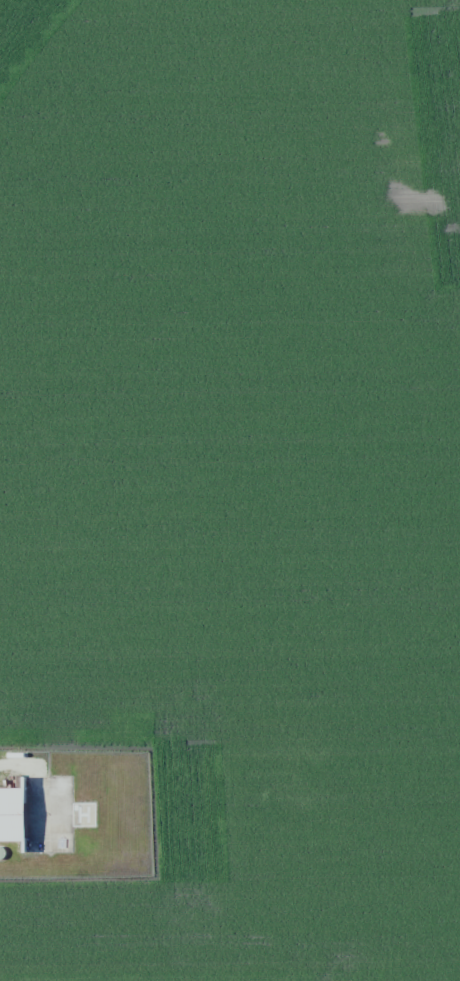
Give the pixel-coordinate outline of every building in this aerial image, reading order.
[(23,840),(0,840),(0,788),(24,788),(23,840)]
